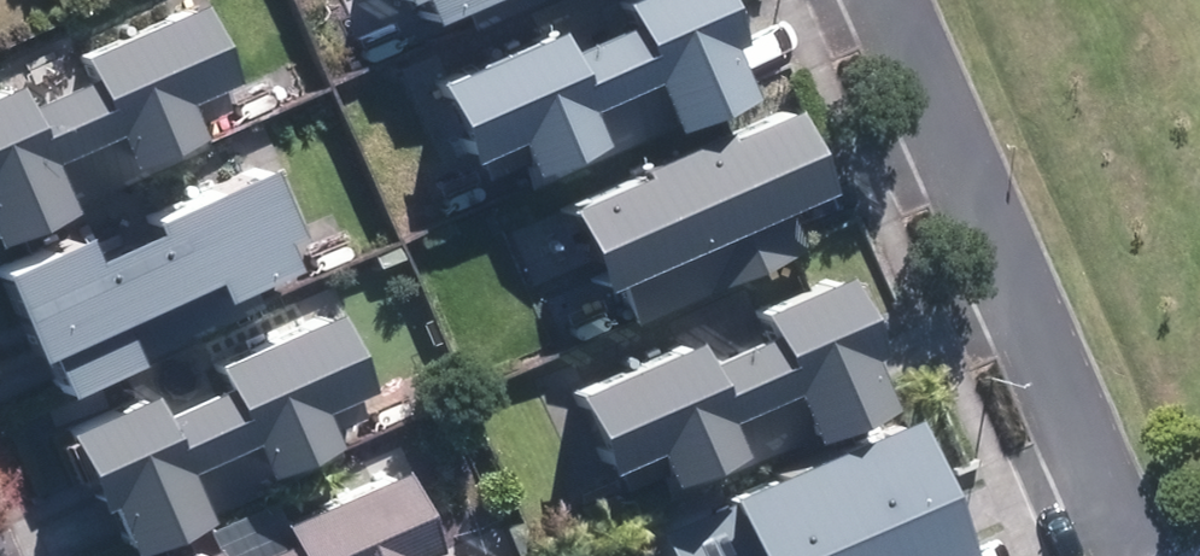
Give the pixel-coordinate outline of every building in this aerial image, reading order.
[(394,34),(472,0),(379,0),(394,34)] [(417,86),(452,166),(498,146),(512,179),(585,148),(570,114),(632,87),(652,135),(738,97),(696,0),(616,0),(417,86)] [(0,85),(0,238),(196,153),(176,106),(215,89),(180,7),(0,85)] [(546,211),(583,294),(607,283),(625,323),(798,248),(780,208),(809,195),(773,113),(546,211)] [(11,365),(27,358),(44,398),(119,365),(101,326),(190,287),(198,306),(274,273),(263,247),(276,241),(246,174),(125,227),(130,238),(70,263),(61,241),(0,268),(0,340),(11,365)] [(821,278),(551,396),(586,476),(635,455),(657,504),(878,408),(821,278)] [(195,369),(206,394),(142,422),(132,398),(45,435),(80,513),(92,508),(113,555),(115,555),(192,523),(170,474),(233,447),(248,480),(318,449),(304,416),(352,395),(317,316),(195,369)] [(889,420),(645,526),(658,555),(949,555),(889,420)] [(182,555),(419,555),(381,469),(182,555)]
